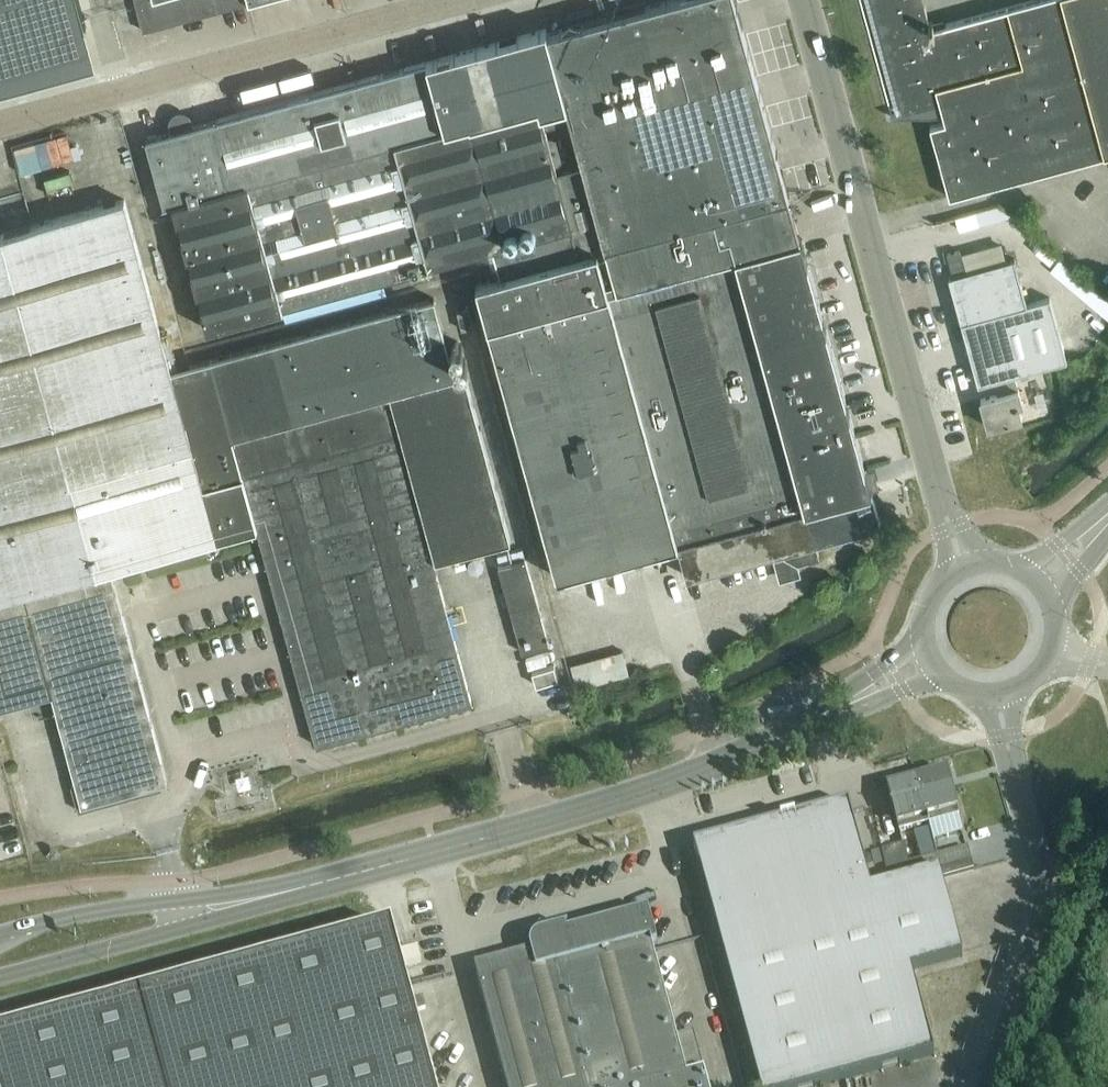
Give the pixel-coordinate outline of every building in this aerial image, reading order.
[(96,64),(79,0),(0,0),(0,90),(96,64)] [(143,31),(217,11),(217,10),(248,1),(249,3),(259,0),(135,0),(143,31)] [(605,247),(788,196),(735,0),(671,0),(581,24),(603,106),(606,105),(618,151),(582,161),(605,247)] [(903,114),(940,104),(945,123),(930,127),(949,198),(1106,155),(1107,154),(1107,0),(1036,0),(934,28),(932,22),(929,23),(923,0),(872,0),(903,114)] [(581,24),(547,34),(582,161),(618,151),(606,105),(603,106),(581,24)] [(498,269),(500,276),(605,247),(582,161),(547,34),(546,29),(216,120),(217,120),(146,140),(164,206),(172,204),(207,330),(493,251),(495,256),(488,257),(492,271),(498,269)] [(605,247),(500,276),(500,277),(476,283),(557,578),(664,549),(665,553),(670,551),(669,547),(678,545),(679,548),(873,495),(872,491),(802,238),(800,239),(788,196),(605,247)] [(79,811),(140,795),(139,790),(168,783),(158,747),(110,569),(257,528),(316,746),(472,704),(433,562),(511,541),(465,375),(455,377),(434,300),(243,352),(171,372),(124,200),(31,226),(12,231),(1,234),(0,234),(0,671),(5,691),(48,679),(66,746),(76,784),(72,785),(79,811)] [(973,227),(1013,217),(1000,207),(970,215),(973,227)] [(973,227),(970,215),(956,219),(959,231),(973,227)] [(962,254),(967,272),(998,264),(993,245),(962,254)] [(947,254),(953,276),(966,272),(960,251),(947,254)] [(1050,298),(1027,305),(1015,259),(998,264),(967,272),(966,272),(953,276),(951,276),(949,277),(978,384),(994,380),(998,394),(980,399),(988,428),(1022,419),(1018,405),(1022,403),(1019,389),(1018,389),(1014,375),(1066,361),(1050,298)] [(1107,323),(1107,298),(1063,262),(1051,277),(1107,323)] [(454,287),(458,301),(468,298),(478,295),(472,271),(461,274),(462,278),(464,284),(454,287)] [(457,313),(461,330),(473,327),(469,310),(457,313)] [(498,566),(522,653),(549,646),(525,559),(498,566)] [(622,647),(571,661),(578,686),(629,671),(622,647)] [(536,686),(558,680),(554,667),(532,673),(536,686)] [(946,771),(917,779),(929,823),(959,815),(946,771)] [(929,823),(917,779),(887,787),(899,831),(929,823)] [(700,868),(700,867),(759,1086),(817,1086),(934,1055),(911,971),(962,956),(938,871),(871,889),(854,826),(855,826),(849,803),(693,845),(700,868)] [(930,828),(914,833),(921,860),(923,859),(938,855),(934,841),(930,828)] [(927,873),(923,859),(921,860),(909,863),(904,844),(881,851),(890,883),(927,873)] [(938,855),(923,859),(927,873),(971,861),(967,847),(938,855)] [(507,1086),(708,1086),(693,1031),(676,1036),(652,947),(657,946),(648,912),(566,934),(564,927),(545,933),(539,935),(537,936),(534,938),(532,940),(530,943),(529,946),(529,949),(530,951),(474,966),(507,1086)] [(0,1035),(0,1086),(435,1086),(404,975),(399,956),(391,928),(0,1035)] [(413,1000),(417,1011),(426,1009),(423,997),(413,1000)]
